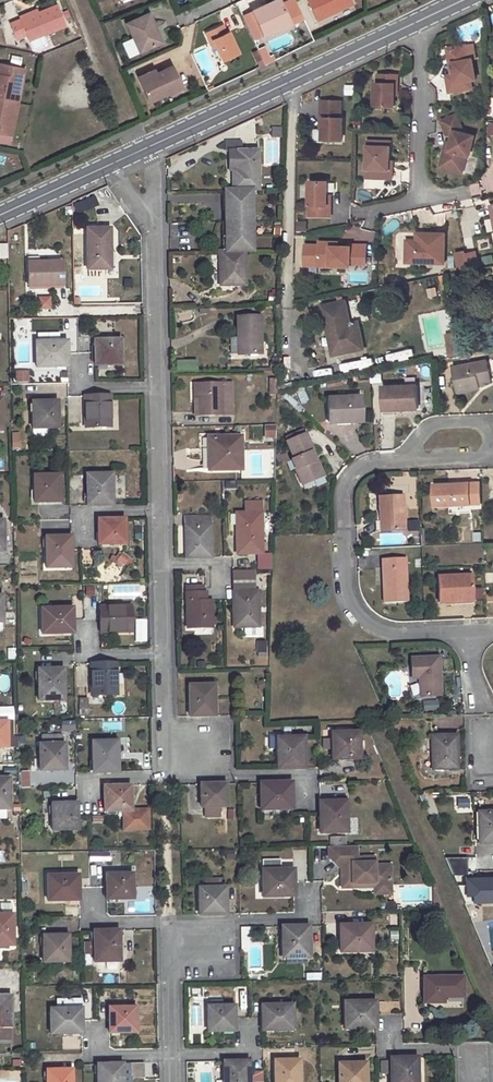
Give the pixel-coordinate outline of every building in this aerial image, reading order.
[(272,27),(289,18),(280,0),(274,0),(252,11),(263,35),(273,30),(272,27)] [(316,19),(354,2),(352,0),(308,0),(316,19)] [(37,13),(20,20),(11,24),(17,40),(27,36),(29,41),(66,25),(57,4),(37,13)] [(36,10),(19,17),(20,20),(37,13),(36,10)] [(149,13),(127,24),(140,51),(162,41),(149,13)] [(289,18),(272,27),(273,30),(274,32),(292,24),(289,18)] [(222,25),(205,34),(209,42),(213,40),(216,47),(222,60),(239,53),(229,32),(226,33),(223,26),(222,25)] [(134,40),(124,42),(126,52),(136,50),(134,40)] [(265,45),(251,52),(259,69),(273,62),(265,45)] [(466,47),(448,49),(450,65),(453,64),(456,83),(448,84),(450,93),(472,90),(471,82),(476,81),(473,60),(468,61),(466,47)] [(18,102),(24,68),(0,63),(0,98),(18,102)] [(453,64),(450,65),(452,75),(447,76),(448,84),(456,83),(453,64)] [(157,74),(140,81),(149,100),(180,86),(171,65),(156,73),(157,74)] [(154,68),(138,75),(140,81),(157,74),(156,73),(154,68)] [(398,85),(398,76),(378,75),(378,83),(375,83),(374,106),(394,106),(395,96),(395,85),(398,85)] [(355,95),(355,84),(346,84),(345,95),(355,95)] [(11,136),(18,102),(0,98),(0,134),(11,136)] [(341,101),(321,100),(321,118),(323,118),(323,129),(322,140),(342,140),(343,118),(340,118),(341,101)] [(452,137),(451,143),(449,151),(450,151),(446,168),(463,172),(467,156),(469,156),(474,136),(465,134),(457,115),(442,121),(448,135),(452,137)] [(271,127),(271,136),(281,136),(281,127),(271,127)] [(271,141),(271,149),(267,149),(267,164),(279,164),(279,141),(271,141)] [(229,171),(233,171),(234,190),(252,190),(259,190),(258,150),(249,151),(248,142),(233,143),(234,151),(229,151),(229,171)] [(451,143),(446,142),(440,167),(446,168),(450,151),(449,151),(451,143)] [(391,146),(368,146),(367,178),(393,178),(393,169),(390,169),(390,161),(391,146)] [(327,181),(310,181),(308,215),(330,216),(330,205),(327,205),(327,195),(327,181)] [(234,190),(227,190),(228,204),(226,204),(226,221),(253,221),(252,190),(234,190)] [(253,221),(226,221),(227,232),(224,232),(224,240),(227,240),(227,252),(245,251),(254,251),(253,221)] [(307,231),(308,221),(297,221),(297,231),(307,231)] [(110,229),(87,229),(88,270),(110,269),(109,251),(110,251),(110,229)] [(445,264),(446,234),(423,234),(423,241),(418,241),(408,241),(407,263),(445,264)] [(398,258),(405,257),(404,236),(397,237),(398,258)] [(479,251),(490,248),(487,238),(476,241),(479,251)] [(319,242),(319,266),(351,267),(351,264),(366,264),(367,246),(350,245),(351,247),(338,246),(331,246),(331,242),(319,242)] [(227,252),(220,252),(220,285),(246,285),(245,251),(227,252)] [(470,270),(479,268),(475,251),(466,253),(470,270)] [(466,253),(456,256),(460,272),(470,270),(466,253)] [(62,263),(28,263),(29,285),(62,285),(62,263)] [(38,296),(38,310),(51,310),(51,295),(38,296)] [(345,300),(324,305),(329,330),(331,330),(337,354),(364,348),(359,322),(350,323),(345,300)] [(260,316),(237,316),(237,336),(242,336),(242,353),(261,353),(260,316)] [(449,356),(460,355),(456,332),(445,334),(449,356)] [(121,339),(94,340),(94,354),(95,366),(122,365),(121,339)] [(67,342),(36,343),(37,368),(68,367),(67,342)] [(177,372),(198,372),(198,359),(177,359),(177,372)] [(481,386),(480,382),(484,381),(492,380),(487,360),(453,366),(458,391),(481,388),(481,386)] [(15,382),(29,382),(29,369),(15,369),(15,382)] [(198,383),(198,411),(198,415),(231,415),(231,383),(198,383)] [(290,384),(278,386),(278,392),(291,390),(290,384)] [(417,385),(383,386),(384,410),(418,409),(417,385)] [(110,396),(84,397),(85,428),(110,427),(110,396)] [(362,397),(328,398),(329,421),(350,421),(351,422),(363,422),(362,397)] [(293,399),(289,403),(295,408),(298,404),(293,399)] [(58,402),(33,402),(33,429),(58,429),(58,402)] [(277,424),(265,425),(265,435),(276,435),(277,424)] [(313,450),(305,432),(286,440),(294,458),(291,459),(302,484),(314,479),(312,474),(318,471),(322,469),(317,459),(314,460),(310,451),(313,450)] [(240,436),(208,437),(208,447),(210,447),(211,469),(241,468),(240,436)] [(318,471),(312,474),(314,479),(324,475),(322,469),(318,471)] [(112,474),(87,475),(87,506),(112,505),(112,474)] [(59,475),(33,476),(34,503),(59,503),(59,475)] [(482,504),(481,483),(433,485),(434,506),(482,504)] [(403,497),(379,497),(381,520),(381,531),(404,530),(403,497)] [(262,512),(239,512),(239,534),(237,534),(237,554),(262,553),(262,512)] [(210,517),(186,517),(186,547),(185,547),(186,557),(211,557),(210,517)] [(125,518),(98,519),(98,545),(125,544),(125,518)] [(419,521),(408,520),(408,531),(418,531),(419,521)] [(70,536),(45,537),(46,569),(71,568),(71,550),(70,536)] [(123,568),(130,558),(122,553),(115,563),(123,568)] [(387,585),(384,585),(385,603),(408,602),(405,558),(382,559),(384,580),(387,581),(387,585)] [(232,571),(232,591),(232,600),(233,610),(235,610),(235,626),(244,627),(244,633),(246,635),(259,635),(261,633),(261,627),(258,627),(258,590),(250,591),(249,570),(232,571)] [(453,602),(453,599),(471,598),(470,575),(437,577),(439,603),(453,602)] [(205,600),(205,592),(202,592),(202,586),(186,586),(186,611),(188,611),(188,628),(211,628),(211,625),(214,625),(214,619),(211,619),(210,600),(205,600)] [(130,607),(99,607),(100,619),(100,633),(131,632),(130,607)] [(72,608),(41,608),(41,633),(73,633),(73,620),(72,608)] [(257,641),(257,653),(266,653),(266,640),(257,641)] [(7,648),(8,659),(16,659),(15,648),(7,648)] [(438,657),(411,658),(412,678),(418,678),(419,696),(440,695),(438,657)] [(115,663),(90,664),(91,695),(116,695),(115,663)] [(63,668),(37,669),(38,700),(64,699),(63,668)] [(215,684),(188,684),(188,716),(215,715),(215,684)] [(423,711),(439,710),(438,700),(422,701),(423,711)] [(55,704),(55,715),(66,714),(65,704),(55,704)] [(358,731),(331,732),(332,759),(349,758),(349,756),(359,756),(358,731)] [(435,736),(431,736),(432,770),(456,769),(455,735),(435,736)] [(61,736),(41,736),(41,744),(39,744),(40,771),(65,770),(64,744),(62,744),(61,736)] [(303,736),(278,737),(279,750),(277,750),(278,767),(304,767),(303,736)] [(117,741),(91,742),(92,773),(117,772),(117,741)] [(119,742),(121,753),(129,752),(127,741),(119,742)] [(0,778),(0,809),(10,809),(9,778),(0,778)] [(291,781),(259,782),(260,807),(274,807),(274,808),(292,807),(291,781)] [(225,782),(201,783),(202,796),(201,796),(201,806),(204,806),(204,816),(219,815),(218,806),(225,805),(225,782)] [(130,785),(103,786),(104,812),(130,811),(130,785)] [(470,798),(457,799),(458,812),(471,811),(470,798)] [(345,800),(319,800),(320,811),(320,831),(344,830),(344,816),(345,816),(345,800)] [(76,803),(51,804),(51,830),(76,830),(76,803)] [(479,812),(479,826),(478,826),(478,844),(492,843),(492,812),(479,812)] [(357,857),(356,845),(328,846),(329,857),(338,866),(341,866),(348,866),(348,870),(342,871),(342,887),(360,886),(360,883),(375,882),(375,886),(379,890),(387,889),(391,885),(390,864),(374,864),(374,856),(357,857)] [(109,863),(109,852),(89,852),(89,862),(109,863)] [(454,875),(467,874),(465,859),(460,859),(461,868),(453,869),(454,875)] [(293,869),(262,870),(263,894),(276,894),(276,896),(294,896),(293,869)] [(468,871),(468,898),(492,897),(492,870),(468,871)] [(132,873),(105,874),(105,887),(106,899),(133,898),(132,873)] [(78,874),(47,875),(47,900),(78,899),(78,874)] [(224,887),(199,887),(199,897),(198,897),(198,914),(225,914),(224,887)] [(438,897),(433,899),(434,909),(443,908),(438,897)] [(12,914),(11,914),(11,904),(0,904),(0,914),(0,948),(9,948),(8,945),(13,945),(12,914)] [(371,924),(340,924),(340,951),(357,951),(357,949),(371,949),(371,924)] [(308,926),(281,926),(281,944),(283,944),(283,957),(309,957),(308,926)] [(118,929),(93,930),(94,961),(119,961),(118,929)] [(68,934),(42,935),(43,962),(68,962),(68,934)] [(102,974),(102,982),(113,981),(112,973),(102,974)] [(463,976),(424,976),(424,1002),(443,1002),(443,996),(462,995),(463,976)] [(10,1036),(10,1025),(11,1025),(11,994),(0,995),(0,1036),(10,1036)] [(375,1001),(344,1002),(344,1027),(358,1026),(358,1028),(375,1028),(375,1014),(375,1001)] [(292,1003),(260,1004),(261,1016),(261,1029),(292,1028),(292,1003)] [(232,1005),(207,1005),(207,1030),(233,1030),(232,1005)] [(135,1006),(108,1007),(108,1020),(109,1033),(135,1032),(135,1006)] [(81,1007),(50,1008),(50,1033),(81,1032),(81,1007)] [(415,1074),(417,1074),(416,1057),(390,1057),(390,1081),(415,1081),(415,1074)] [(274,1060),(274,1081),(299,1081),(299,1059),(274,1060)] [(222,1061),(223,1081),(249,1081),(249,1071),(248,1060),(222,1061)] [(96,1064),(97,1081),(122,1081),(121,1063),(96,1064)] [(339,1063),(339,1081),(365,1081),(364,1063),(339,1063)] [(46,1069),(46,1081),(72,1081),(71,1068),(46,1069)] [(262,1071),(249,1071),(249,1081),(262,1081),(262,1071)]
